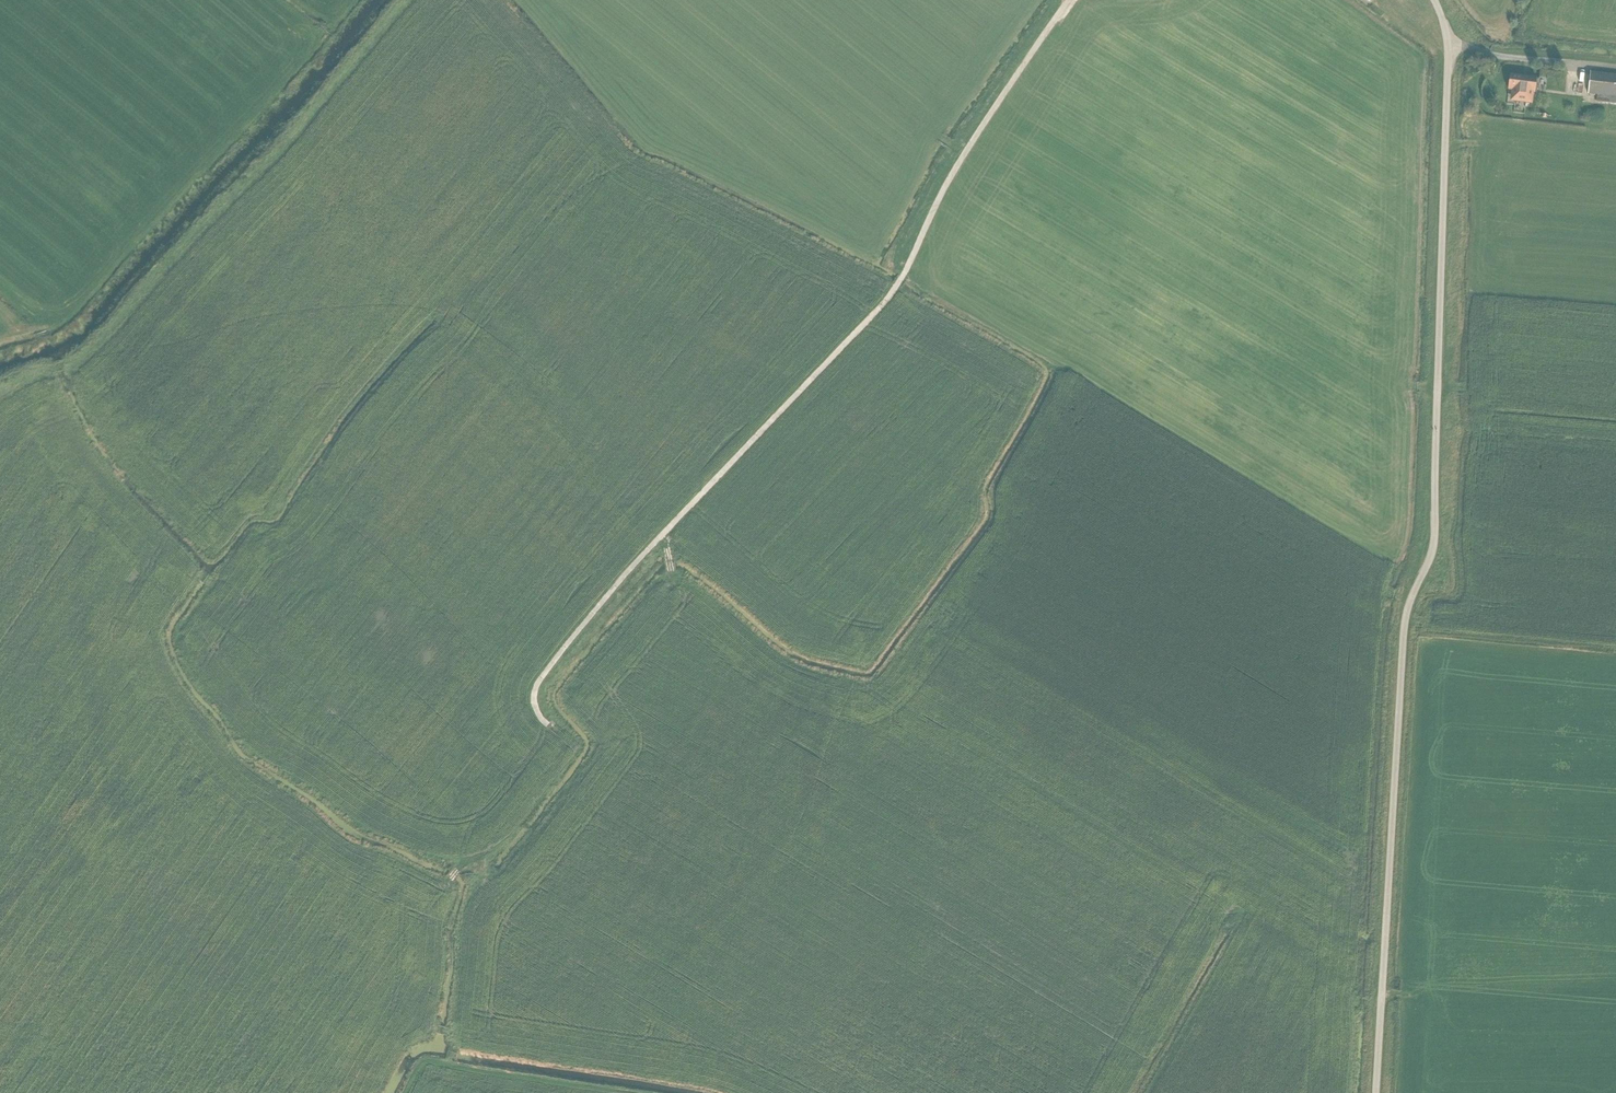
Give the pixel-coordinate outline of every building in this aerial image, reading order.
[(1561,70),(1556,70),(1556,73),(1546,73),(1545,86),(1565,87),(1565,74),(1561,74),(1561,70)] [(1590,72),(1588,94),(1598,95),(1597,102),(1615,104),(1615,75),(1590,72)] [(1536,78),(1510,75),(1509,90),(1516,91),(1515,102),(1532,104),(1533,93),(1534,93),(1536,78)]
